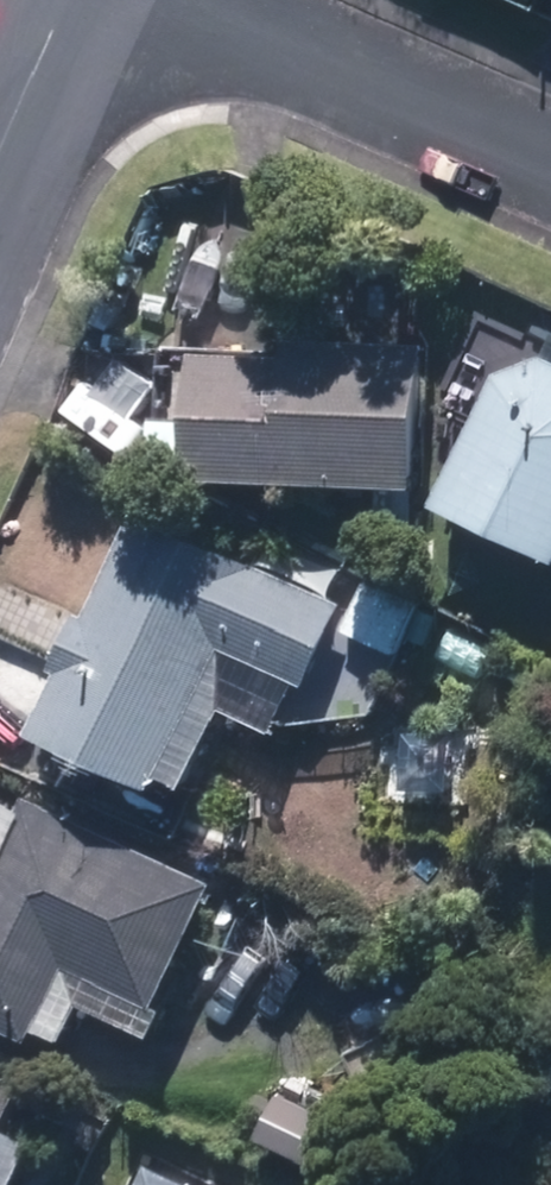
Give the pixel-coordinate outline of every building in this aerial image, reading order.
[(209,470),(436,482),(444,341),(301,334),(300,349),(216,344),(209,470)] [(448,500),(550,545),(550,349),(504,369),(448,500)] [(75,665),(48,728),(170,782),(230,645),(315,682),(351,598),(144,508),(99,612),(91,609),(68,662),(75,665)] [(425,600),(373,577),(351,629),(403,652),(425,600)] [(0,789),(0,878),(33,803),(0,789)] [(227,879),(36,795),(33,803),(0,878),(0,1013),(46,1034),(79,959),(173,1001),(227,879)] [(0,1062),(0,1171),(40,1079),(0,1062)] [(287,1088),(269,1131),(367,1171),(384,1128),(287,1088)] [(154,1157),(142,1184),(218,1184),(154,1157)]
